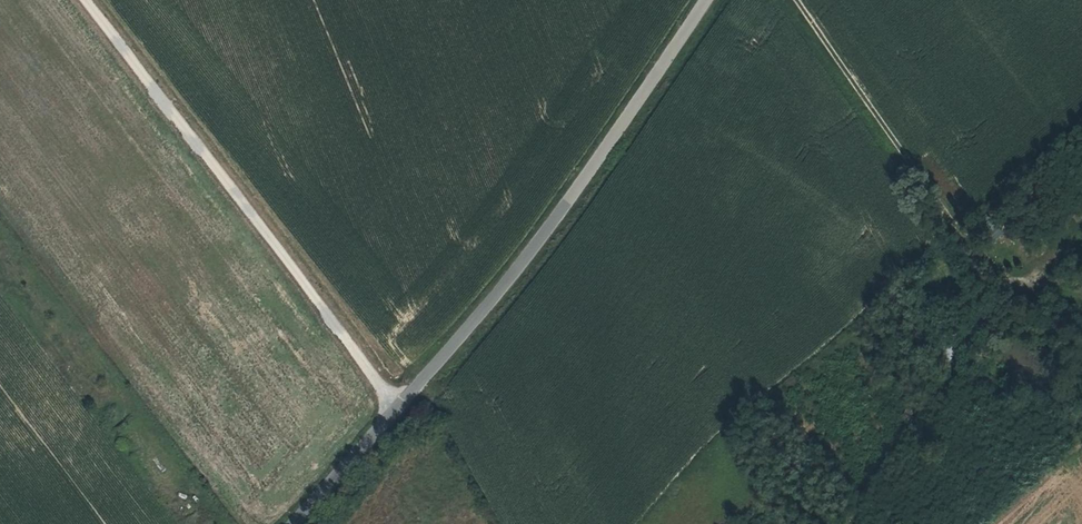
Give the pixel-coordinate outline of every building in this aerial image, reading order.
[(937,352),(947,360),(960,346),(950,338),(937,352)]
